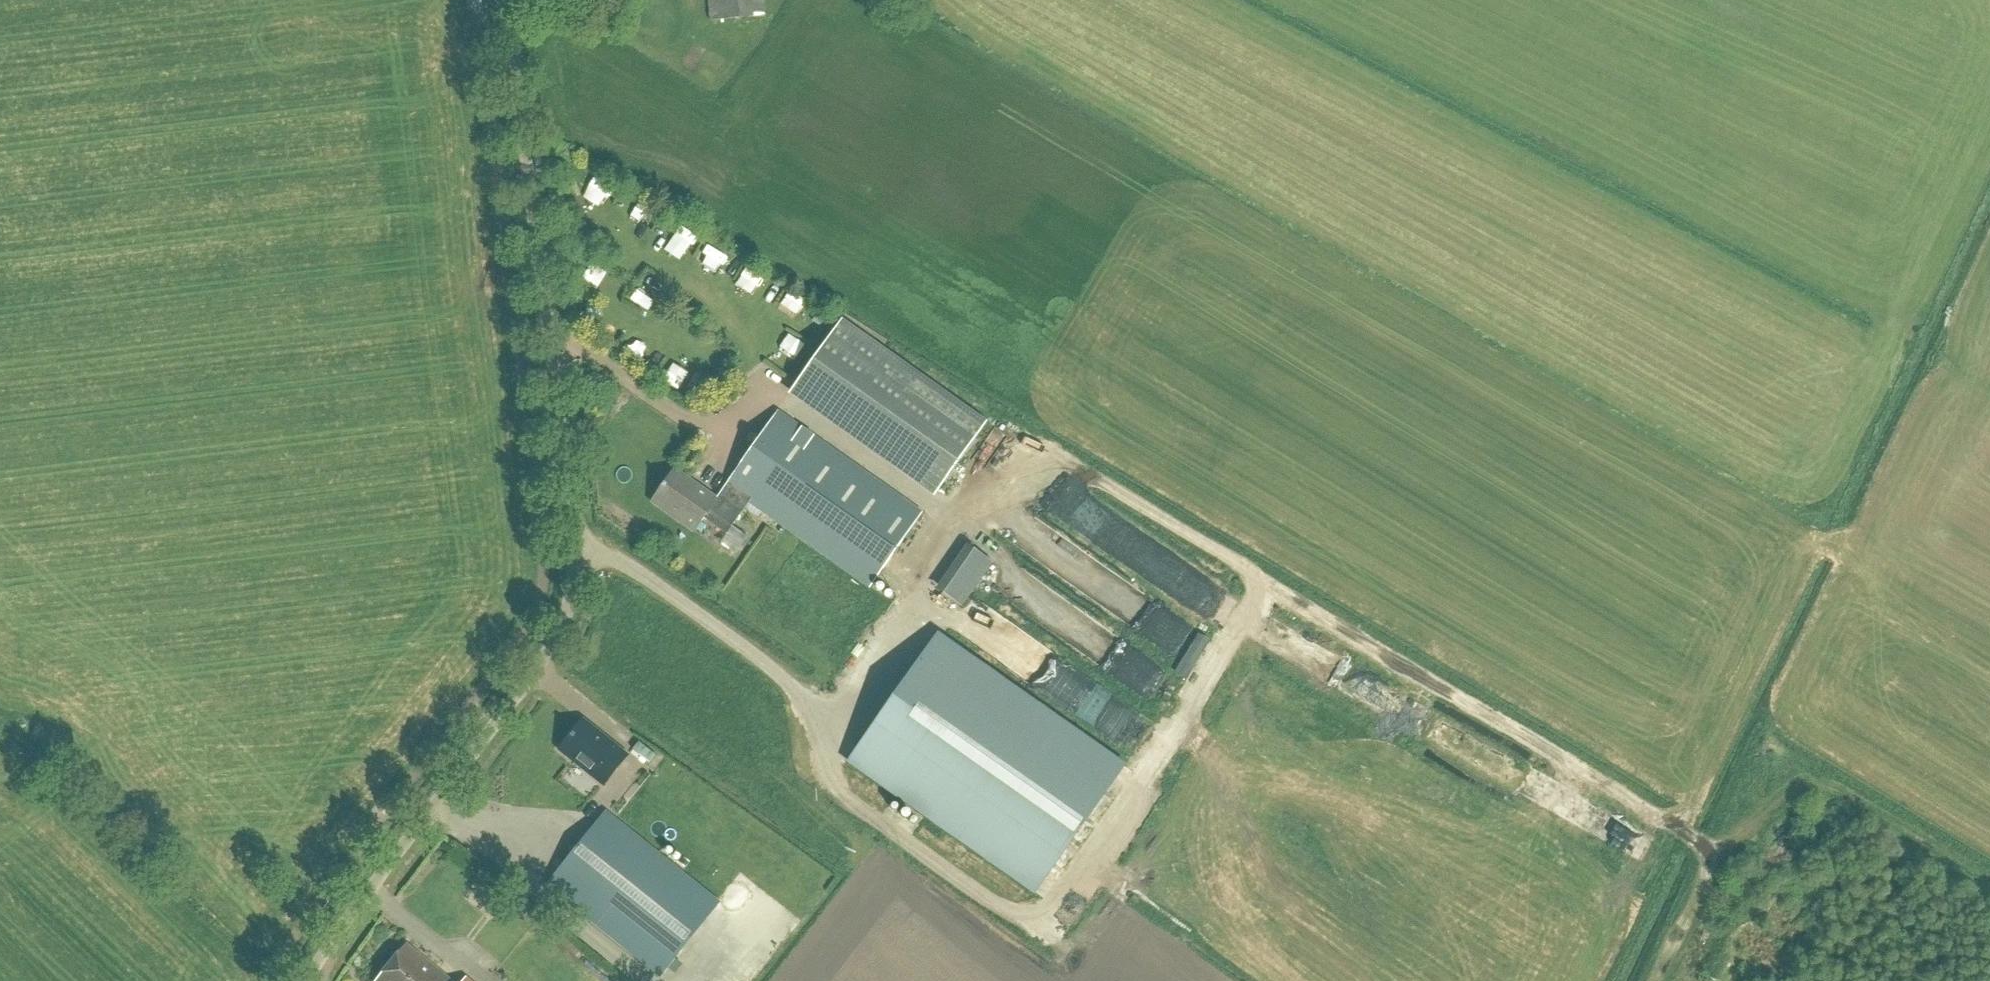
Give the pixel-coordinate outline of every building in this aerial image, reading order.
[(764,15),(763,0),(706,0),(708,20),(764,15)] [(667,227),(660,244),(682,253),(690,236),(667,227)] [(705,274),(719,256),(702,244),(689,261),(705,274)] [(744,268),(730,283),(743,297),(758,282),(744,268)] [(595,293),(602,303),(615,295),(608,284),(595,293)] [(634,290),(626,302),(640,312),(648,300),(634,290)] [(778,293),(771,315),(793,322),(800,300),(778,293)] [(932,496),(985,420),(842,319),(788,395),(932,496)] [(613,354),(632,365),(643,347),(624,335),(613,354)] [(783,337),(773,351),(788,362),(798,348),(783,337)] [(660,371),(653,381),(670,392),(677,381),(660,371)] [(923,511),(777,411),(716,498),(673,468),(650,501),(693,531),(702,518),(726,535),(748,503),(870,587),(923,511)] [(936,588),(961,606),(991,563),(966,545),(936,588)] [(1138,576),(1192,607),(1207,581),(1152,551),(1138,576)] [(1160,645),(1174,626),(1073,556),(1059,575),(1160,645)] [(980,655),(1128,748),(1147,717),(1000,625),(980,655)] [(847,764),(1035,895),(1125,766),(937,635),(847,764)] [(1357,689),(1361,677),(1343,671),(1339,683),(1357,689)] [(602,788),(626,757),(581,721),(557,752),(602,788)] [(660,973),(717,901),(605,812),(548,884),(660,973)] [(404,943),(373,980),(450,980),(404,943)]
